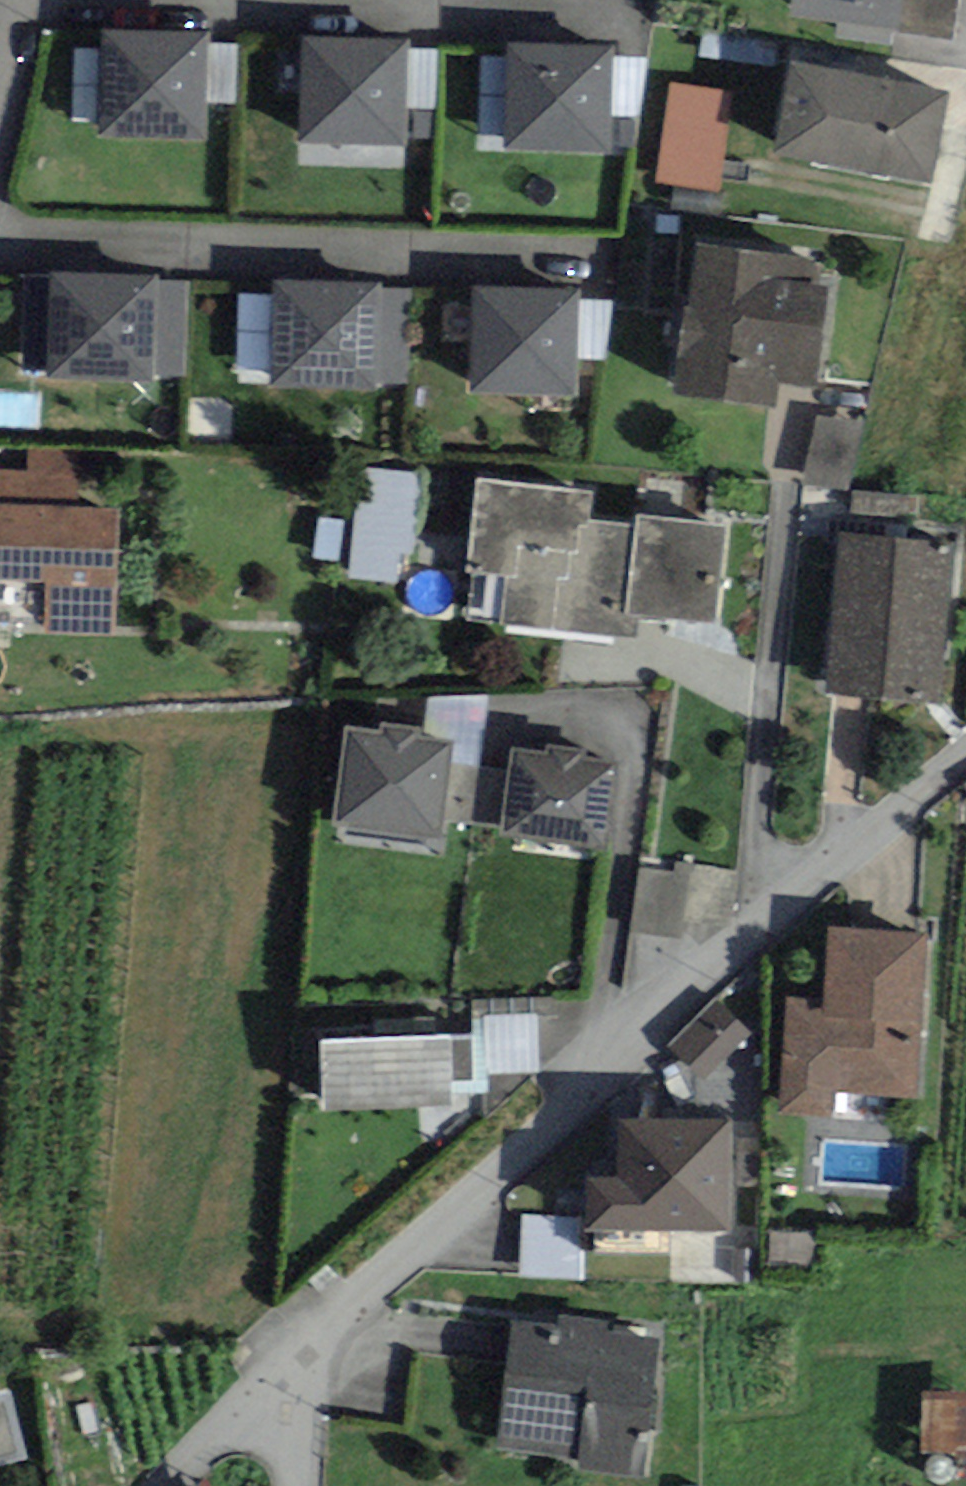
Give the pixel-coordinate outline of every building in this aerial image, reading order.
[(789,16),(899,32),(904,0),(791,0),(789,16)] [(899,32),(951,39),(956,0),(904,0),(899,32)] [(208,32),(101,30),(99,136),(205,139),(206,102),(207,45),(208,32)] [(410,39),(302,37),(300,142),(408,144),(408,110),(410,50),(410,39)] [(613,45),(506,42),(503,148),(610,151),(611,116),(613,55),(613,45)] [(240,45),(207,45),(206,102),(239,103),(240,45)] [(440,51),(410,50),(408,110),(439,111),(440,51)] [(649,56),(613,55),(611,116),(641,117),(649,56)] [(948,92),(790,61),(771,155),(930,186),(948,92)] [(734,92),(671,82),(656,181),(719,190),(734,92)] [(698,245),(690,308),(684,307),(673,394),(776,408),(780,381),(817,386),(831,288),(811,285),(814,261),(698,245)] [(157,281),(158,274),(49,270),(45,378),(154,382),(154,376),(157,281)] [(382,283),(272,280),(269,389),(379,392),(379,383),(382,289),(382,283)] [(157,281),(154,376),(184,377),(187,282),(157,281)] [(580,300),(580,289),(471,287),(469,392),(578,394),(579,359),(580,300)] [(382,289),(379,383),(413,384),(416,290),(382,289)] [(612,300),(580,300),(579,359),(606,359),(612,300)] [(848,488),(861,423),(818,414),(804,479),(848,488)] [(26,449),(25,471),(0,470),(0,505),(78,507),(80,450),(26,449)] [(421,470),(358,464),(347,578),(396,583),(399,551),(413,552),(421,470)] [(718,625),(727,526),(636,517),(636,526),(590,521),(593,492),(476,480),(467,572),(473,573),(468,620),(636,638),(638,617),(718,625)] [(918,498),(853,491),(849,534),(914,540),(918,498)] [(45,582),(43,632),(116,634),(120,508),(78,507),(0,505),(0,581),(45,582)] [(940,703),(954,543),(914,540),(849,534),(837,533),(823,693),(940,703)] [(486,694),(428,698),(424,736),(450,739),(447,764),(475,767),(486,694)] [(333,826),(438,838),(440,820),(447,764),(450,739),(424,736),(416,735),(417,725),(380,721),(379,731),(345,727),(333,826)] [(617,763),(588,759),(589,751),(548,745),(547,754),(512,749),(508,772),(501,828),(500,836),(605,850),(617,763)] [(475,767),(447,764),(440,820),(501,828),(508,772),(475,767)] [(677,861),(675,876),(638,871),(631,932),(682,938),(691,863),(677,861)] [(821,1003),(790,1001),(783,1114),(837,1117),(838,1094),(921,1099),(931,929),(826,923),(821,1003)] [(472,1034),(320,1040),(322,1110),(453,1106),(452,1092),(491,1090),(490,1075),(539,1073),(536,998),(471,1001),(472,1034)] [(701,1082),(751,1034),(717,999),(667,1046),(701,1082)] [(585,1230),(734,1232),(735,1119),(617,1118),(617,1178),(585,1178),(585,1230)] [(581,1278),(580,1217),(520,1217),(520,1278),(581,1278)] [(766,1231),(765,1267),(811,1268),(812,1232),(766,1231)] [(512,1319),(497,1450),(580,1459),(579,1469),(645,1477),(661,1339),(612,1333),(614,1319),(559,1313),(558,1324),(512,1319)] [(30,1461),(12,1390),(0,1393),(0,1469),(30,1461)] [(922,1392),(920,1456),(965,1457),(965,1393),(922,1392)]
